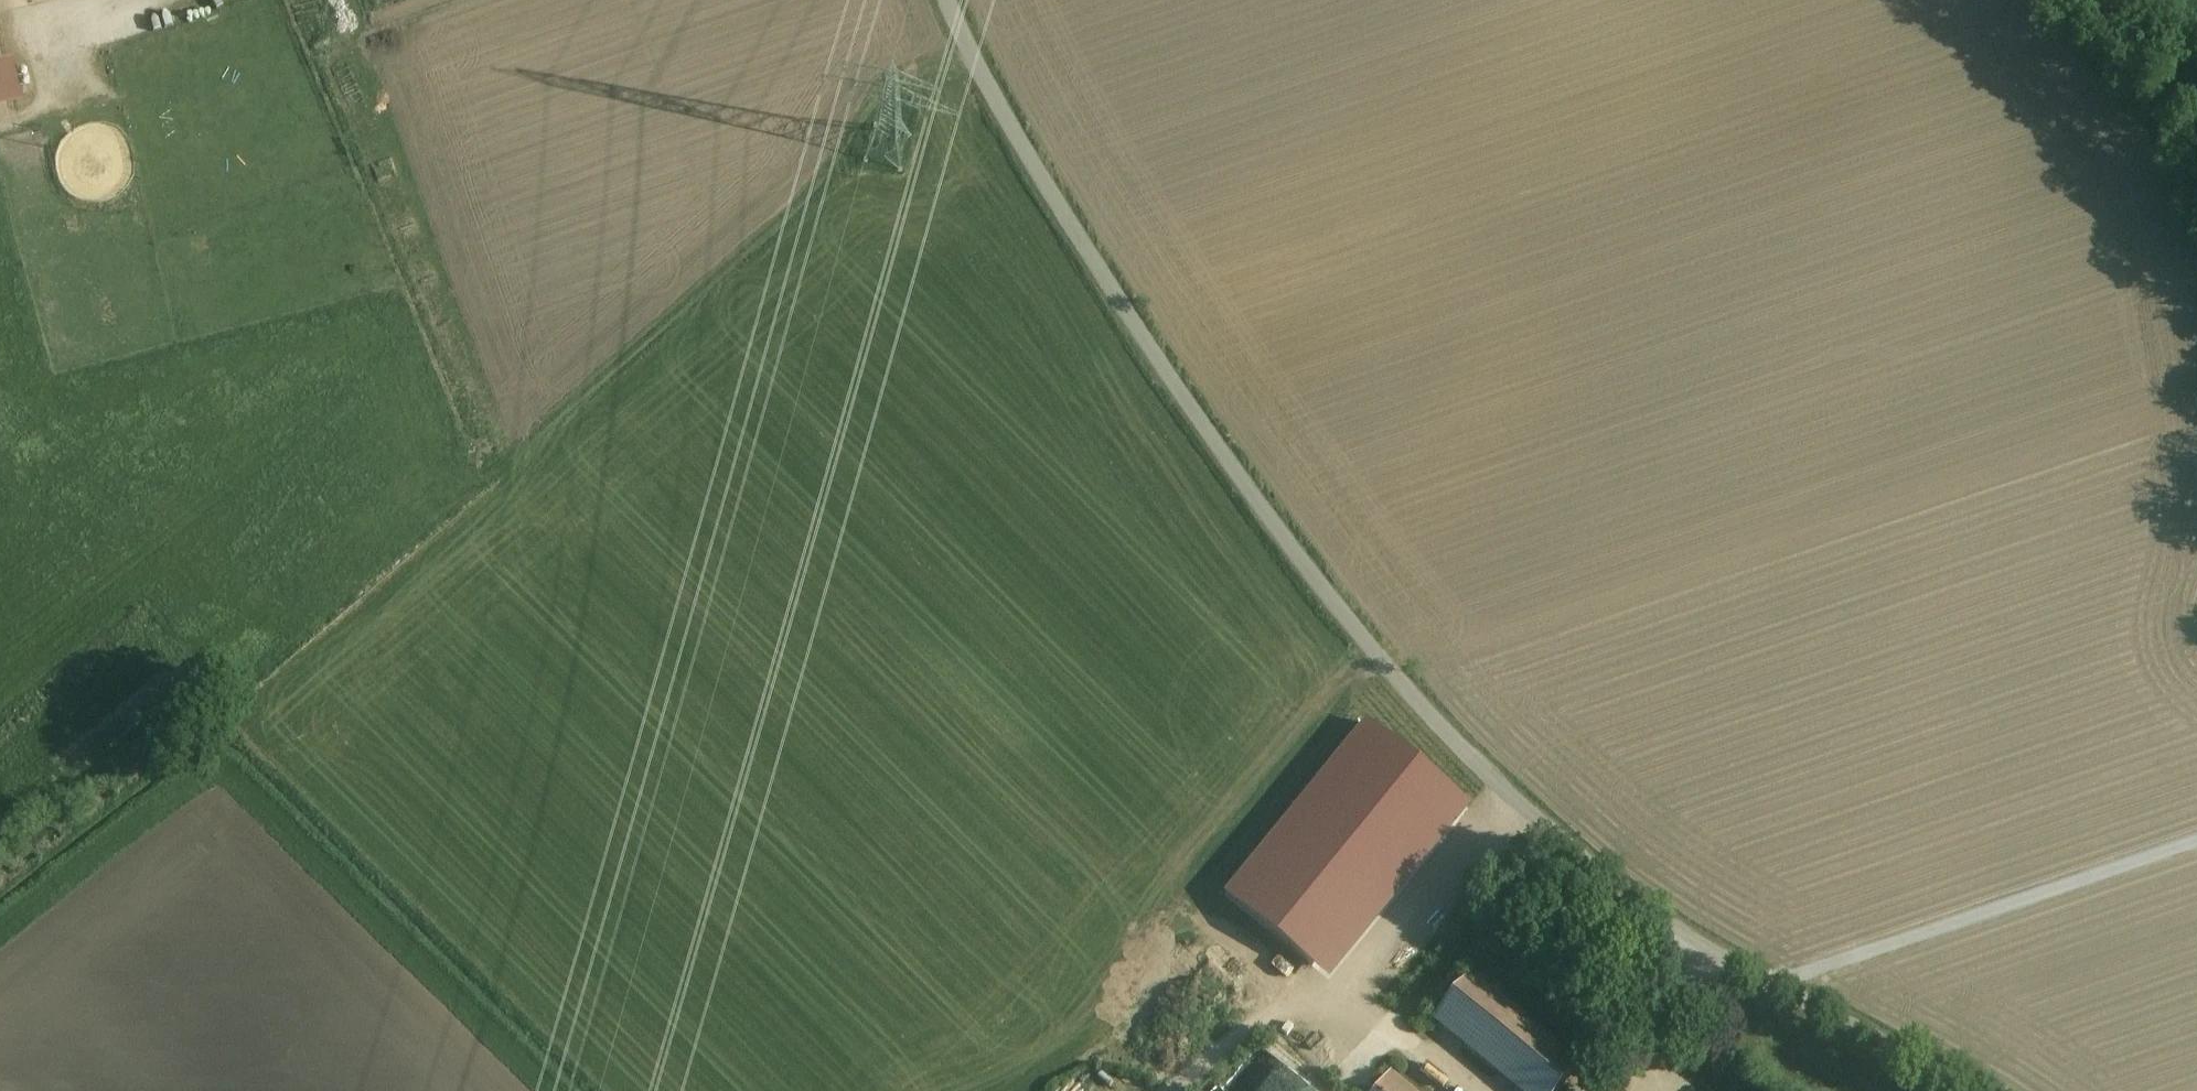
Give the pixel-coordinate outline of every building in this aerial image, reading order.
[(27,101),(17,58),(0,62),(0,107),(27,101)] [(1468,977),(1432,1020),(1518,1090),(1557,1090),(1577,1068),(1468,977)] [(1259,1068),(1242,1090),(1291,1090),(1259,1068)] [(1389,1072),(1374,1090),(1412,1090),(1389,1072)]
